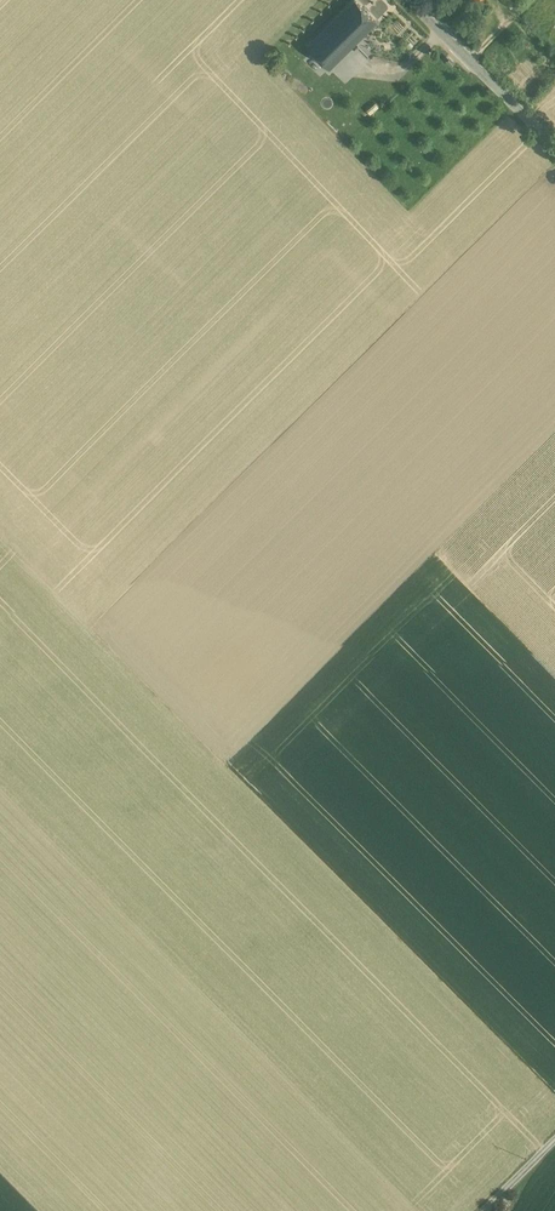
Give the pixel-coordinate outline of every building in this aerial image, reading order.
[(329,24),(335,31),(338,29),(353,44),(376,21),(356,0),(353,0),(329,24)] [(504,1),(511,8),(520,0),(505,0),(504,1)] [(329,24),(307,45),(329,68),(353,44),(338,29),(335,31),(329,24)]
